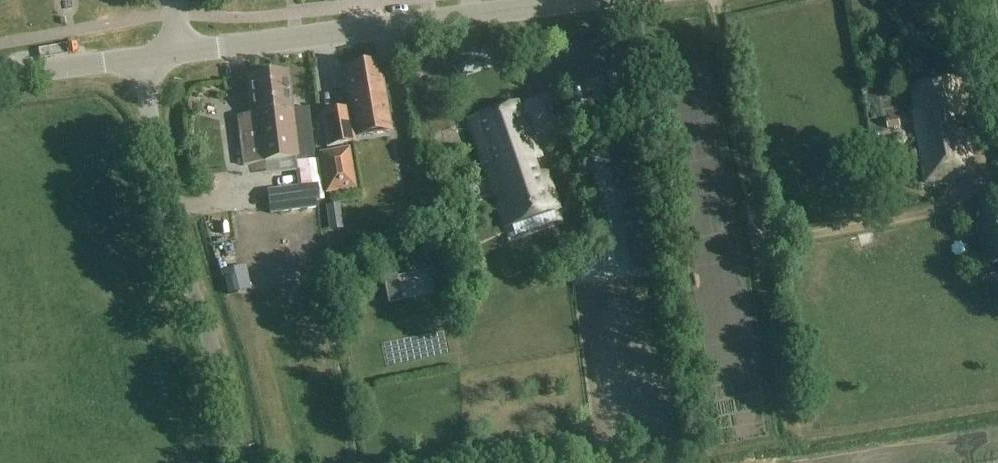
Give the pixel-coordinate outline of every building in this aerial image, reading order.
[(399,207),(395,183),(395,182),(397,182),(387,124),(377,64),(346,69),(349,86),(344,86),(348,112),(321,117),(327,147),(352,143),(360,190),(374,188),(375,194),(372,194),(375,211),(399,207)] [(287,74),(246,79),(246,82),(249,102),(247,103),(248,111),(250,112),(251,116),(251,117),(252,128),(256,157),(295,152),(290,111),(293,110),(288,74),(287,74)] [(957,108),(953,82),(913,89),(917,112),(914,113),(927,185),(974,176),(966,134),(958,136),(955,123),(963,122),(961,107),(957,108)] [(518,102),(465,121),(477,154),(476,155),(492,200),(494,199),(496,205),(494,206),(502,229),(503,231),(511,228),(554,214),(561,212),(548,173),(538,176),(534,162),(542,159),(527,116),(523,117),(518,102)] [(307,109),(293,110),(290,111),(295,152),(256,157),(252,128),(239,130),(243,167),(313,159),(307,109)] [(899,118),(886,120),(887,130),(901,127),(899,118)] [(641,174),(636,149),(622,152),(618,153),(623,177),(641,174)] [(346,152),(321,157),(327,193),(329,192),(330,196),(340,194),(340,190),(352,188),(346,152)] [(267,192),(269,209),(319,203),(317,186),(267,192)] [(328,228),(342,226),(339,205),(325,208),(328,228)] [(980,218),(988,266),(997,264),(997,215),(980,218)] [(653,241),(633,245),(639,274),(658,271),(653,241)] [(235,278),(224,281),(224,282),(228,297),(239,294),(236,279),(235,278)] [(402,303),(400,295),(387,298),(388,306),(402,303)]
